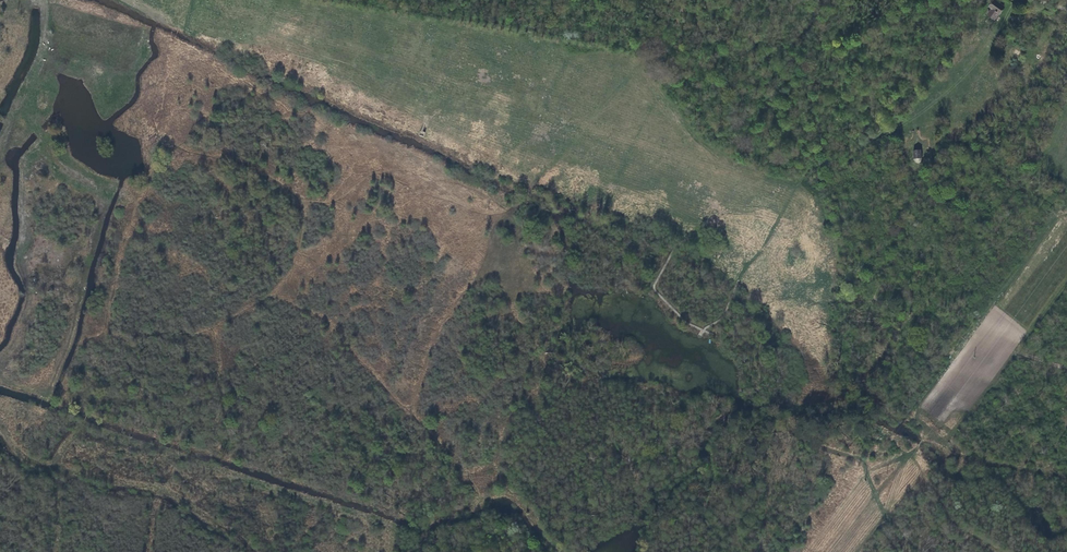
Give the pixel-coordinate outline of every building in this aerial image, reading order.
[(988,11),(995,18),(1006,7),(1000,0),(997,0),(992,5),(993,6),(988,11)] [(921,149),(913,150),(913,158),(921,158),(921,149)]
